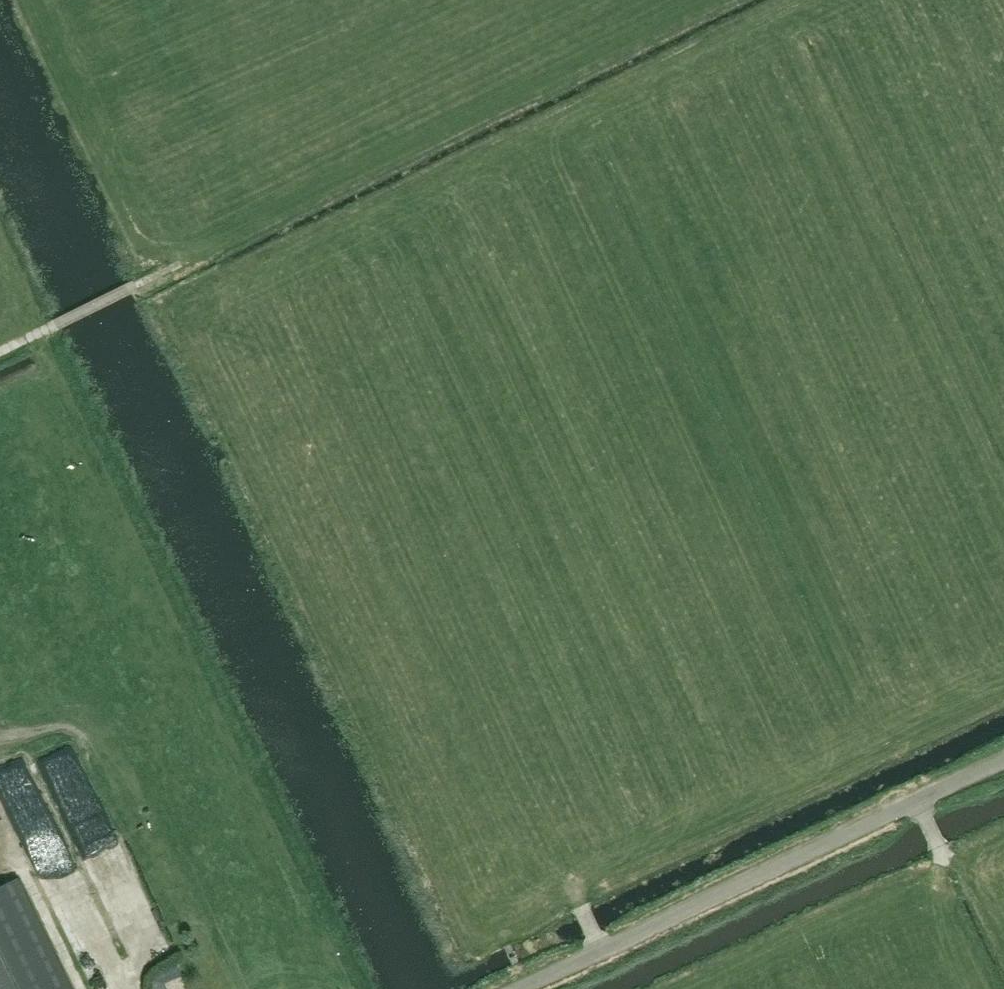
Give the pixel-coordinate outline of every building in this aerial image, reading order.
[(16,878),(0,886),(0,988),(70,988),(16,878)] [(172,980),(190,980),(190,966),(173,966),(172,980)] [(167,971),(154,974),(157,988),(171,988),(167,971)]
